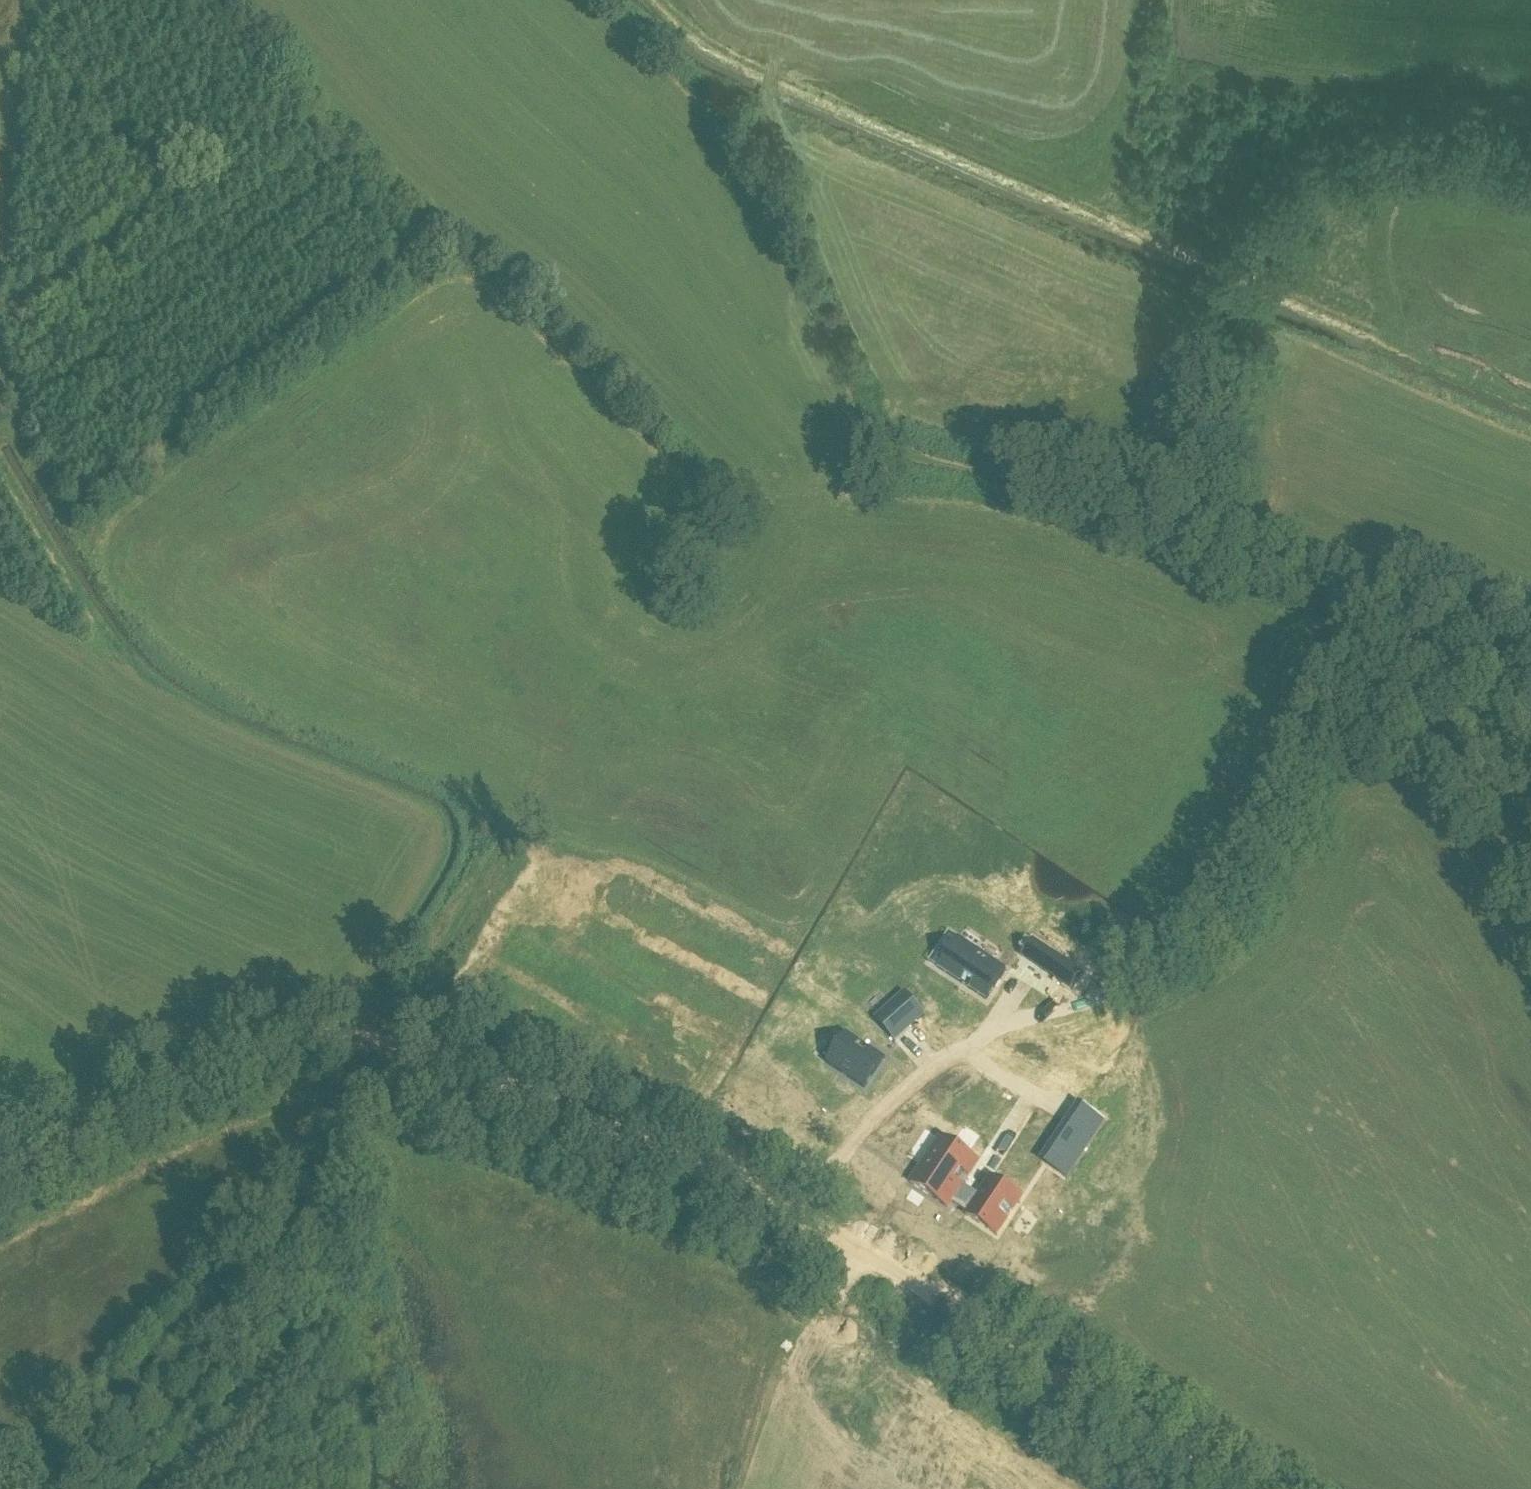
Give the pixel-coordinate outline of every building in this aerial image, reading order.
[(1007,971),(959,939),(939,969),(987,1001),(1007,971)] [(1084,973),(1054,954),(1043,970),(1073,990),(1084,973)] [(923,1036),(937,1024),(915,1002),(902,1015),(923,1036)] [(895,1067),(857,1040),(836,1070),(874,1096),(895,1067)] [(895,1143),(887,1160),(918,1174),(938,1131),(895,1110),(882,1137),(895,1143)] [(912,1184),(945,1206),(977,1161),(947,1140),(928,1168),(925,1166),(912,1184)] [(1076,1174),(1055,1160),(1038,1186),(1058,1199),(1076,1174)] [(993,1179),(967,1217),(997,1237),(1023,1200),(993,1179)]
